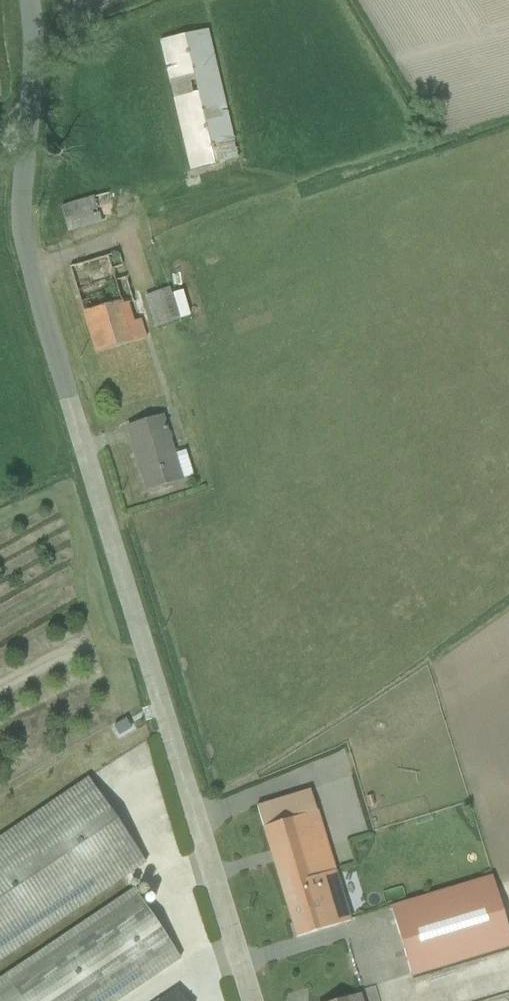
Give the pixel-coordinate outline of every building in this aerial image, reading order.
[(154,41),(190,175),(241,162),(206,28),(154,41)] [(55,206),(64,238),(117,224),(108,192),(55,206)] [(67,272),(96,353),(143,337),(114,255),(67,272)] [(142,296),(151,322),(175,313),(166,288),(142,296)] [(140,493),(179,481),(158,414),(119,426),(140,493)] [(86,778),(0,836),(0,961),(144,865),(86,778)] [(339,826),(344,843),(374,834),(359,783),(321,794),(331,828),(339,826)] [(291,936),(347,919),(307,790),(252,807),(291,936)] [(410,976),(508,946),(508,941),(489,877),(389,907),(410,976)] [(0,977),(0,1000),(111,1000),(180,956),(135,888),(0,977)] [(163,1000),(182,1000),(176,992),(163,1000)] [(358,993),(330,1000),(361,1000),(358,993)]
